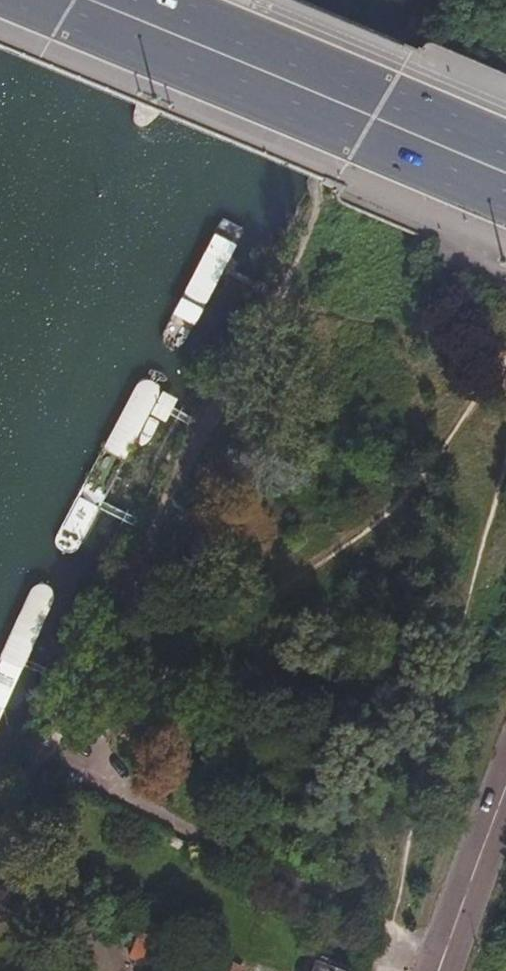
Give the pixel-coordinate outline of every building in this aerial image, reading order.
[(231,255),(208,244),(161,335),(160,340),(162,344),(163,346),(172,351),(177,350),(182,348),(185,344),(231,255)] [(139,381),(137,382),(56,535),(55,538),(55,542),(57,546),(60,549),(64,551),(67,551),(71,551),(74,550),(77,548),(80,543),(158,396),(159,390),(158,387),(154,384),(148,381),(144,380),(141,380),(139,381)] [(52,598),(52,593),(49,588),(45,584),(41,583),(37,583),(32,585),(30,587),(28,591),(0,655),(0,716),(52,598)] [(167,970),(174,970),(181,951),(171,948),(177,933),(146,922),(132,960),(167,970)] [(217,970),(238,970),(240,967),(223,960),(217,970)] [(321,962),(317,970),(346,970),(321,962)]
